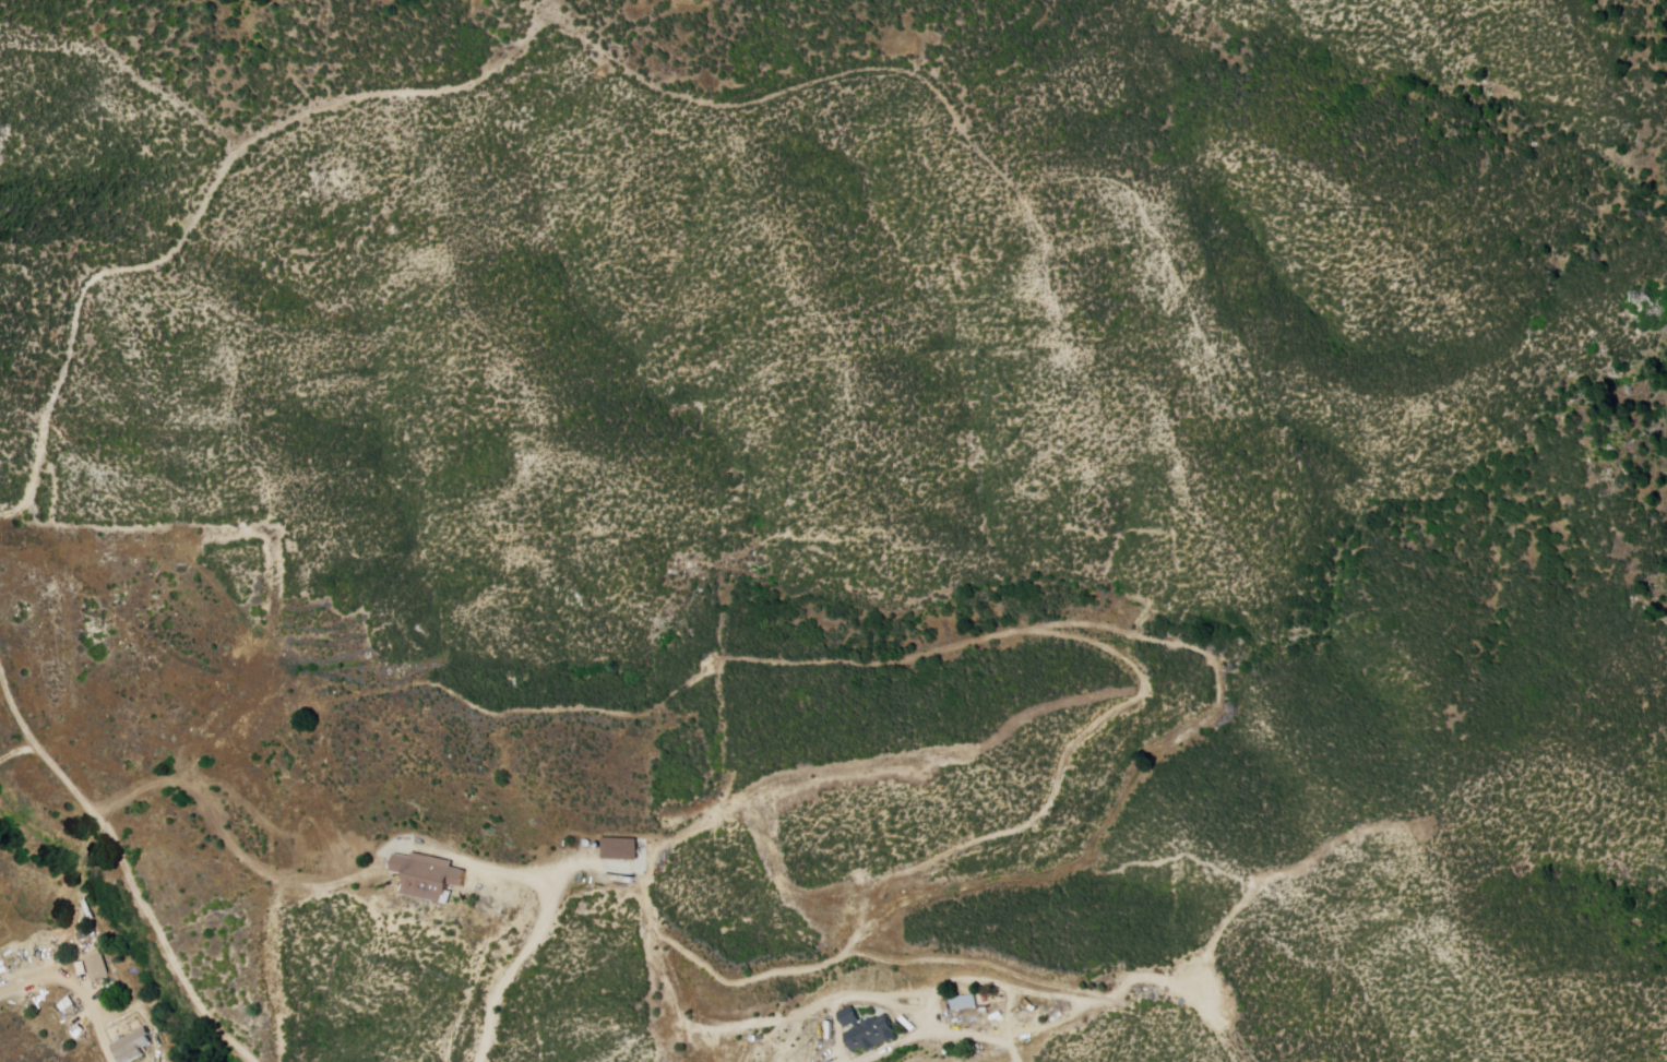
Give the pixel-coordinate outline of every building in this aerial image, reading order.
[(603,838),(603,859),(639,859),(640,838),(603,838)] [(393,856),(391,868),(404,871),(398,893),(444,903),(448,886),(461,888),(465,869),(450,866),(451,859),(413,850),(410,859),(393,856)] [(85,956),(102,951),(110,974),(93,979),(85,956)] [(953,995),(954,1007),(977,1006),(977,993),(953,995)] [(840,1010),(845,1025),(853,1022),(855,1027),(846,1030),(854,1050),(862,1047),(865,1051),(878,1047),(877,1043),(900,1035),(891,1012),(861,1023),(859,1017),(862,1016),(858,1003),(840,1010)] [(122,1061),(130,1061),(146,1054),(142,1047),(154,1041),(147,1028),(112,1045),(122,1061)]
